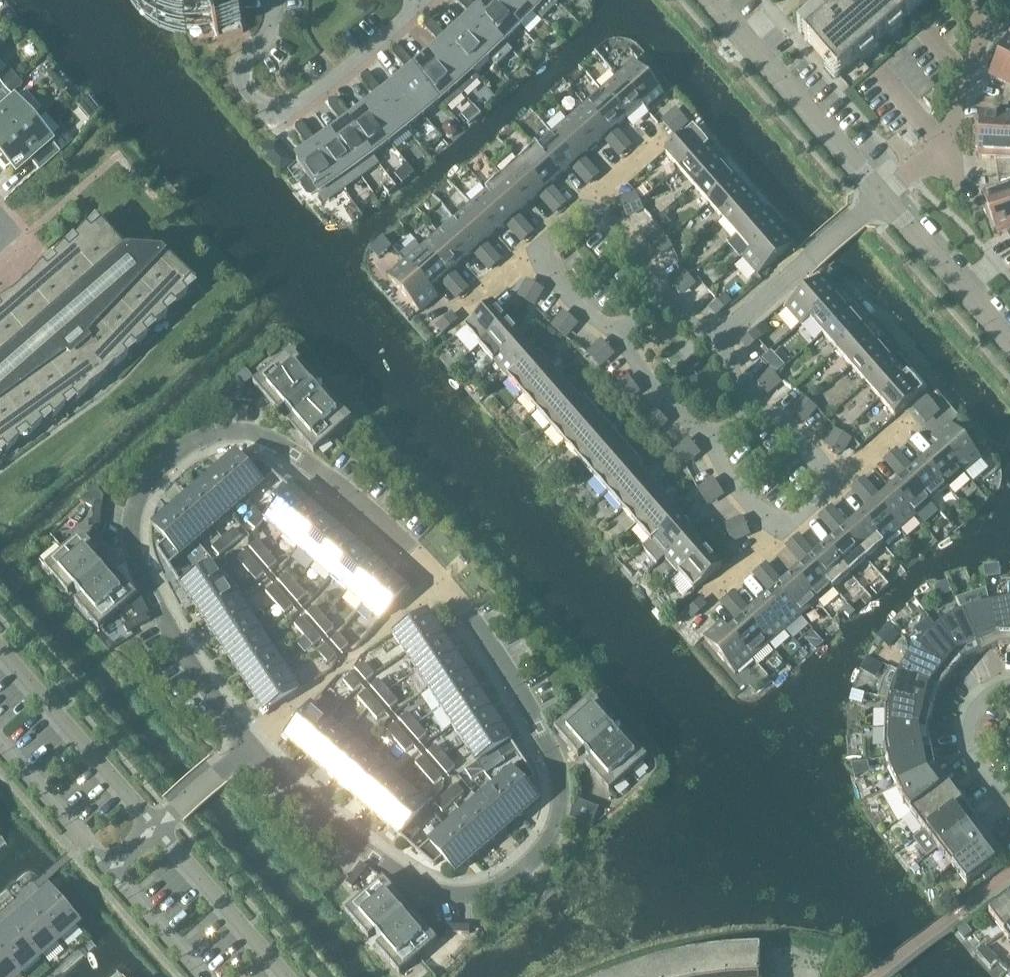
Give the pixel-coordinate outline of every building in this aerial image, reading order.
[(162,21),(212,25),(218,42),(244,34),(232,0),(143,0),(162,21)] [(462,7),(470,16),(478,8),(470,0),(469,0),(462,7)] [(492,0),(477,15),(505,43),(520,28),(492,0)] [(492,0),(520,28),(535,13),(522,0),(492,0)] [(535,13),(542,19),(557,4),(553,0),(522,0),(535,13)] [(839,77),(920,6),(915,0),(849,0),(805,38),(839,77)] [(462,30),(489,59),(497,67),(513,52),(505,43),(477,15),(462,30)] [(426,29),(432,35),(439,28),(433,22),(432,21),(430,20),(429,20),(428,20),(427,21),(425,22),(425,23),(425,24),(424,25),(425,26),(425,27),(425,28),(426,29)] [(439,28),(432,35),(440,44),(447,37),(439,28)] [(462,30),(447,44),(473,73),(489,59),(462,30)] [(996,58),(1009,64),(1009,41),(1005,49),(1001,48),(996,58)] [(447,44),(431,58),(462,94),(479,79),(473,73),(447,44)] [(394,56),(400,63),(408,56),(402,49),(400,48),(399,48),(398,48),(397,48),(396,48),(394,50),(394,51),(393,52),(393,54),(394,55),(394,56)] [(408,56),(400,63),(408,72),(416,66),(408,56)] [(415,72),(441,102),(446,108),(462,94),(431,58),(415,72)] [(1002,101),(1009,103),(1009,64),(996,58),(992,68),(995,70),(991,78),(1006,85),(1002,101)] [(635,62),(617,77),(649,113),(666,98),(635,62)] [(415,72),(399,86),(424,116),(441,102),(415,72)] [(13,81),(8,74),(0,81),(0,93),(13,81)] [(362,82),(368,89),(376,83),(370,76),(370,75),(369,75),(367,74),(365,74),(364,75),(362,76),(362,77),(361,79),(362,80),(362,81),(362,82)] [(617,77),(601,91),(626,119),(641,106),(648,114),(649,113),(617,77)] [(32,121),(10,96),(19,88),(13,81),(0,93),(0,148),(32,121)] [(376,83),(368,89),(376,99),(384,92),(376,83)] [(399,86),(382,99),(407,130),(424,116),(399,86)] [(601,91),(585,105),(609,133),(606,136),(614,146),(621,140),(613,130),(626,119),(601,91)] [(933,91),(923,100),(933,111),(943,102),(933,91)] [(382,99),(366,112),(390,143),(407,130),(382,99)] [(330,108),(335,115),(343,108),(338,101),(337,101),(337,100),(335,100),(333,100),(332,100),(330,101),(329,102),(329,103),(329,104),(329,105),(329,107),(330,108)] [(977,137),(1009,139),(1009,103),(1002,101),(998,117),(982,116),(981,126),(977,126),(977,137)] [(585,105),(569,119),(593,147),(606,136),(609,133),(585,105)] [(343,108),(335,115),(343,125),(351,118),(343,108)] [(366,112),(349,125),(373,156),(390,143),(366,112)] [(678,112),(671,118),(680,128),(687,121),(678,112)] [(680,128),(671,118),(664,124),(672,134),(680,128)] [(569,119),(552,134),(577,162),(573,165),(582,174),(589,168),(580,158),(593,147),(569,119)] [(0,148),(0,157),(1,158),(0,159),(0,164),(5,170),(21,160),(24,163),(23,164),(25,165),(29,161),(38,171),(69,145),(63,138),(53,146),(32,121),(0,148)] [(296,132),(302,139),(310,133),(305,126),(304,125),(302,124),(300,124),(299,124),(297,125),(296,127),(296,128),(296,129),(296,130),(296,131),(296,132)] [(349,125),(332,137),(356,169),(362,177),(379,164),(373,156),(349,125)] [(666,153),(680,170),(708,146),(694,129),(666,153)] [(310,133),(302,139),(309,149),(317,143),(310,133)] [(552,134),(536,148),(561,176),(573,165),(577,162),(552,134)] [(332,137),(315,149),(344,190),(362,177),(356,169),(332,137)] [(998,175),(1009,173),(1009,139),(977,137),(976,148),(980,148),(979,158),(996,159),(998,175)] [(621,140),(614,146),(623,156),(630,149),(621,140)] [(680,170),(695,187),(723,162),(708,146),(680,170)] [(536,148),(520,162),(544,190),(540,193),(549,203),(556,197),(548,187),(561,176),(536,148)] [(315,149),(297,162),(298,163),(309,179),(302,183),(302,188),(308,197),(312,198),(319,193),(319,194),(320,195),(325,203),(344,190),(338,182),(315,149)] [(520,162),(503,177),(528,205),(540,193),(544,190),(520,162)] [(695,187),(709,203),(737,179),(723,162),(695,187)] [(589,168),(582,174),(590,184),(597,178),(589,168)] [(988,218),(1009,210),(1009,173),(998,175),(1000,191),(985,197),(988,206),(985,207),(988,218)] [(503,177),(487,191),(511,219),(508,222),(516,232),(523,225),(515,216),(528,205),(503,177)] [(709,203),(723,219),(751,195),(737,179),(709,203)] [(487,191),(471,205),(495,233),(508,222),(511,219),(487,191)] [(723,219),(737,236),(765,211),(751,195),(723,219)] [(638,196),(629,200),(634,211),(643,208),(638,196)] [(556,197),(549,203),(557,213),(565,206),(556,197)] [(634,211),(629,200),(621,204),(626,215),(634,211)] [(471,205),(454,219),(479,247),(475,250),(484,260),(491,254),(482,244),(495,233),(471,205)] [(988,218),(992,228),(995,227),(999,236),(1009,232),(1009,210),(988,218)] [(743,258),(743,259),(780,227),(765,211),(737,236),(751,251),(743,258)] [(664,215),(654,223),(659,229),(669,221),(664,215)] [(454,219),(438,233),(463,261),(475,250),(479,247),(454,219)] [(96,222),(23,285),(32,295),(22,303),(14,293),(0,305),(0,369),(127,258),(96,222)] [(523,225),(516,232),(525,241),(532,235),(523,225)] [(780,227),(743,259),(758,276),(794,244),(780,227)] [(399,239),(392,231),(391,230),(384,237),(391,245),(399,239)] [(438,233),(422,247),(446,276),(443,279),(451,288),(458,282),(450,272),(463,261),(438,233)] [(664,234),(656,239),(663,250),(671,245),(664,234)] [(663,250),(656,239),(648,244),(655,255),(663,250)] [(422,247),(406,262),(437,298),(438,297),(431,289),(443,279),(446,276),(422,247)] [(100,383),(193,285),(159,252),(158,253),(158,254),(70,347),(0,397),(0,455),(100,383)] [(491,254),(484,260),(492,270),(499,263),(491,254)] [(437,298),(406,262),(388,277),(420,313),(437,298)] [(686,272),(679,279),(687,288),(694,282),(686,272)] [(786,308),(801,325),(837,294),(822,276),(786,308)] [(687,288),(679,279),(671,285),(680,294),(687,288)] [(458,282),(451,288),(460,298),(467,292),(458,282)] [(531,282),(526,290),(537,297),(542,289),(531,282)] [(537,297),(526,290),(521,298),(532,305),(537,297)] [(810,319),(823,334),(851,310),(837,294),(801,325),(802,326),(810,319)] [(723,298),(714,306),(720,314),(729,305),(723,298)] [(465,329),(480,346),(508,321),(493,304),(465,329)] [(823,334),(838,351),(866,326),(851,310),(823,334)] [(566,314),(560,321),(570,330),(576,322),(566,314)] [(449,316),(440,324),(446,332),(456,324),(449,316)] [(767,319),(756,329),(762,337),(774,327),(767,319)] [(480,346),(494,362),(522,338),(508,321),(480,346)] [(570,330),(560,321),(554,329),(564,337),(570,330)] [(838,351),(852,367),(880,342),(866,326),(838,351)] [(550,327),(539,338),(545,345),(556,335),(550,327)] [(753,332),(744,341),(750,348),(760,340),(753,332)] [(494,362),(508,378),(540,351),(539,350),(536,353),(522,338),(494,362)] [(852,367),(866,383),(894,359),(880,342),(852,367)] [(604,343),(597,349),(606,359),(613,352),(604,343)] [(606,359),(597,349),(590,356),(599,365),(606,359)] [(508,378),(523,395),(554,367),(540,351),(508,378)] [(352,421),(326,391),(320,397),(311,387),(317,381),(292,352),(254,385),(279,415),(286,409),(294,419),(288,425),(314,454),(352,421)] [(866,383),(880,399),(908,375),(894,359),(866,383)] [(785,366),(780,362),(772,369),(776,374),(785,366)] [(523,395),(537,411),(569,383),(554,367),(523,395)] [(772,371),(765,377),(773,387),(780,380),(772,371)] [(908,375),(880,399),(895,416),(923,392),(927,388),(912,371),(908,375)] [(773,387),(765,377),(757,383),(766,393),(773,387)] [(631,380),(623,386),(631,396),(638,390),(631,380)] [(220,396),(220,401),(252,403),(253,398),(238,381),(220,396)] [(537,411),(551,427),(586,397),(585,396),(582,399),(569,383),(537,411)] [(631,396),(623,386),(616,391),(623,401),(631,396)] [(551,427),(565,444),(600,413),(586,397),(551,427)] [(805,399),(799,406),(809,414),(815,407),(805,399)] [(930,400),(923,406),(931,415),(938,409),(930,400)] [(809,414),(799,406),(793,413),(803,421),(809,414)] [(931,415),(923,406),(916,412),(924,422),(931,415)] [(657,411),(650,418),(659,427),(666,420),(657,411)] [(565,444),(580,460),(614,430),(600,413),(565,444)] [(659,427),(650,418),(644,425),(653,434),(659,427)] [(933,438),(965,474),(982,459),(950,423),(933,438)] [(580,460),(594,476),(629,446),(614,430),(580,460)] [(838,431),(834,440),(844,446),(849,438),(838,431)] [(924,461),(948,489),(965,474),(933,438),(932,439),(939,447),(924,461)] [(844,446),(834,440),(829,448),(840,454),(844,446)] [(691,442),(683,448),(691,457),(699,451),(691,442)] [(594,476),(608,493),(643,463),(629,446),(594,476)] [(691,457),(683,448),(676,454),(684,464),(691,457)] [(887,459),(896,468),(903,462),(894,452),(887,459)] [(236,454),(220,468),(247,499),(275,475),(258,461),(249,469),(236,454)] [(908,475),(932,503),(948,489),(924,461),(911,472),(908,475)] [(891,489),(916,517),(932,503),(908,475),(911,472),(903,462),(896,468),(904,478),(891,489)] [(608,493),(622,509),(654,481),(641,466),(644,463),(643,463),(608,493)] [(220,468),(203,483),(230,514),(247,499),(220,468)] [(622,509),(637,525),(668,498),(654,481),(622,509)] [(855,487),(863,497),(870,490),(862,481),(855,487)] [(716,482),(708,487),(715,498),(723,493),(716,482)] [(203,483),(186,497),(213,528),(230,514),(203,483)] [(273,496),(280,503),(291,491),(283,484),(273,496)] [(715,498),(708,487),(700,493),(707,503),(715,498)] [(875,503),(900,531),(916,517),(891,489),(879,500),(875,503)] [(265,520),(282,535),(308,504),(292,490),(291,491),(280,503),(265,520)] [(859,517),(883,545),(900,531),(875,503),(879,500),(870,490),(863,497),(871,506),(859,517)] [(186,497),(170,512),(196,542),(213,528),(186,497)] [(637,525),(651,542),(683,514),(668,498),(637,525)] [(95,504),(92,529),(100,530),(103,505),(95,504)] [(282,535),(298,549),(325,519),(308,504),(282,535)] [(822,516),(830,525),(838,519),(829,509),(822,516)] [(196,542),(170,512),(153,526),(166,541),(157,549),(169,567),(180,557),(196,542)] [(257,514),(248,524),(256,531),(265,521),(257,514)] [(651,542),(665,558),(693,533),(680,518),(683,515),(683,514),(651,542)] [(842,532),(867,560),(883,545),(859,517),(846,529),(842,532)] [(298,549),(315,564),(342,533),(325,519),(298,549)] [(826,546),(850,574),(867,560),(842,532),(846,529),(838,519),(830,525),(839,535),(826,546)] [(745,521),(736,525),(741,536),(749,533),(745,521)] [(741,536),(736,525),(727,528),(732,540),(741,536)] [(234,530),(223,539),(230,548),(241,538),(234,530)] [(315,564),(331,578),(358,548),(342,533),(315,564)] [(665,558),(679,574),(707,550),(693,533),(665,558)] [(137,597),(113,570),(107,576),(100,568),(106,562),(83,535),(45,568),(68,595),(75,589),(82,598),(75,603),(99,630),(137,597)] [(789,544),(797,554),(805,548),(796,538),(789,544)] [(230,548),(223,539),(212,549),(219,557),(230,548)] [(250,549),(259,560),(268,553),(258,542),(250,549)] [(810,560),(834,588),(850,574),(826,546),(813,557),(810,560)] [(331,578),(348,593),(375,562),(358,548),(331,578)] [(793,575),(818,603),(834,588),(810,560),(813,557),(805,548),(797,554),(806,564),(793,575)] [(707,550),(679,574),(694,591),(722,567),(707,550)] [(237,560),(247,571),(255,564),(245,553),(237,560)] [(268,553),(259,560),(269,571),(277,564),(268,553)] [(348,593),(364,607),(391,577),(375,562),(348,593)] [(181,586),(193,604),(227,582),(215,564),(195,577),(182,585),(181,586)] [(255,564),(247,571),(256,582),(264,575),(255,564)] [(756,573),(765,582),(772,576),(764,566),(756,573)] [(177,577),(182,585),(195,577),(190,568),(177,577)] [(278,582),(288,593),(296,586),(286,575),(278,582)] [(777,589),(802,617),(818,603),(793,575),(781,586),(777,589)] [(761,603),(785,631),(802,617),(777,589),(781,586),(772,576),(765,582),(773,592),(761,603)] [(391,577),(364,607),(377,618),(380,621),(381,622),(405,594),(405,595),(410,590),(409,589),(405,586),(404,587),(391,577)] [(193,604),(205,623),(239,600),(227,582),(193,604)] [(266,593),(275,604),(284,597),(274,586),(266,593)] [(296,586),(288,593),(297,604),(305,597),(296,586)] [(724,601),(732,611),(740,604),(731,595),(724,601)] [(284,597),(275,604),(285,615),(293,608),(284,597)] [(990,604),(999,647),(1009,647),(1009,600),(1009,599),(1008,599),(1008,600),(990,604)] [(205,623),(217,641),(251,619),(239,600),(205,623)] [(689,610),(696,617),(705,609),(698,602),(689,610)] [(745,617),(769,645),(785,631),(761,603),(748,614),(745,617)] [(722,623),(721,623),(753,659),(769,645),(745,617),(748,614),(740,604),(732,611),(741,620),(729,631),(722,623)] [(971,608),(962,612),(981,655),(999,647),(990,604),(972,608),(972,606),(970,607),(971,608)] [(307,615),(317,626),(324,619),(315,608),(307,615)] [(423,616),(393,636),(405,654),(439,632),(430,618),(432,617),(429,612),(428,611),(423,616)] [(952,617),(937,628),(964,663),(981,655),(962,612),(953,616),(953,615),(951,616),(952,617)] [(124,626),(127,633),(150,622),(146,615),(124,626)] [(217,641),(229,659),(263,637),(251,619),(217,641)] [(295,626),(304,637),(312,630),(303,619),(295,626)] [(324,619),(317,626),(326,637),(334,630),(324,619)] [(753,659),(721,623),(704,638),(736,674),(753,659)] [(887,626),(877,638),(890,649),(900,637),(887,626)] [(921,640),(915,648),(951,678),(964,663),(937,628),(922,639),(921,638),(920,639),(921,640)] [(312,630),(304,637),(314,648),(322,641),(312,630)] [(805,638),(815,649),(823,642),(814,631),(805,638)] [(405,654),(417,672),(451,650),(439,632),(405,654)] [(331,642),(341,653),(348,646),(339,635),(331,642)] [(229,659),(241,678),(275,655),(263,637),(229,659)] [(320,655),(328,664),(336,657),(326,646),(318,653),(320,655)] [(908,656),(899,673),(939,693),(951,678),(915,648),(909,655),(908,655),(907,656),(908,656)] [(417,672),(429,691),(463,669),(451,650),(417,672)] [(241,678),(253,696),(287,674),(275,655),(241,678)] [(868,656),(860,671),(876,678),(883,664),(868,656)] [(356,671),(366,682),(374,675),(364,664),(356,671)] [(429,691),(441,709),(475,687),(463,669),(429,691)] [(891,690),(888,700),(934,711),(939,693),(899,673),(891,689),(890,689),(890,690),(891,690)] [(269,713),(268,712),(299,693),(299,692),(292,682),(287,674),(253,696),(262,710),(260,712),(263,716),(264,717),(269,713)] [(344,682),(354,693),(362,686),(352,675),(344,682)] [(297,679),(292,682),(299,692),(299,693),(304,690),(297,679)] [(371,688),(380,699),(388,692),(379,681),(371,688)] [(441,709),(453,728),(487,706),(475,687),(441,709)] [(358,699),(368,710),(376,703),(366,692),(358,699)] [(388,692),(380,699),(390,710),(398,703),(388,692)] [(856,693),(854,701),(865,704),(868,696),(856,693)] [(616,724),(593,698),(555,731),(578,758),(584,752),(592,761),(586,766),(609,793),(647,760),(624,733),(617,739),(610,730),(616,724)] [(886,711),(885,729),(929,730),(934,711),(888,700),(886,709),(885,709),(884,710),(886,711)] [(376,703),(368,710),(377,721),(385,714),(376,703)] [(453,728),(465,746),(499,724),(487,706),(453,728)] [(287,742),(288,741),(301,752),(328,721),(312,707),(311,707),(287,734),(282,738),(283,739),(287,742)] [(399,721),(409,732),(417,725),(407,714),(399,721)] [(301,752),(318,766),(345,735),(328,721),(301,752)] [(496,752),(510,743),(511,742),(499,724),(465,746),(477,765),(478,764),(496,752)] [(387,732),(396,743),(404,736),(395,725),(387,732)] [(417,725),(409,732),(418,743),(426,736),(417,725)] [(885,749),(887,758),(933,749),(929,730),(885,729),(885,747),(884,748),(884,749),(885,749)] [(318,766),(334,781),(361,750),(345,735),(318,766)] [(404,736),(396,743),(406,754),(414,746),(404,736)] [(510,743),(496,752),(502,760),(503,759),(515,752),(510,743)] [(428,754),(438,765),(445,758),(436,747),(428,754)] [(889,769),(897,786),(937,768),(933,749),(887,758),(889,768),(888,768),(888,770),(889,769)] [(334,781),(351,795),(378,764),(361,750),(334,781)] [(496,752),(478,764),(484,773),(485,775),(505,763),(503,759),(502,760),(496,752)] [(416,765),(425,776),(433,768),(424,758),(416,765)] [(445,758),(438,765),(447,776),(455,769),(445,758)] [(513,771),(496,785),(523,816),(539,802),(526,787),(535,779),(523,761),(513,771)] [(351,795),(368,809),(394,779),(378,764),(351,795)] [(478,764),(477,765),(466,772),(471,781),(484,773),(478,764)] [(433,768),(425,776),(434,787),(443,779),(433,768)] [(905,804),(911,812),(949,784),(937,768),(897,786),(904,803),(903,803),(904,804),(905,804)] [(368,809),(384,824),(411,793),(394,779),(368,809)] [(881,782),(859,792),(863,801),(883,792),(885,791),(881,782)] [(918,821),(925,830),(963,802),(949,784),(911,812),(918,820),(917,821),(917,822),(918,821)] [(496,785),(479,800),(506,831),(523,816),(496,785)] [(457,786),(446,795),(453,804),(464,794),(457,786)] [(402,837),(412,825),(427,807),(411,793),(384,824),(401,838),(402,837)] [(453,804),(446,795),(435,805),(442,813),(453,804)] [(479,800),(463,814),(489,845),(506,831),(479,800)] [(578,800),(571,819),(592,828),(600,809),(578,800)] [(925,830),(913,839),(927,857),(939,848),(976,820),(963,802),(925,830)] [(463,814),(446,829),(473,860),(489,845),(463,814)] [(946,858),(953,866),(990,838),(976,820),(939,848),(945,856),(944,857),(945,858),(946,858)] [(412,825),(402,837),(409,844),(420,832),(412,825)] [(473,860),(446,829),(429,843),(418,853),(434,867),(443,859),(456,874),(473,860)] [(990,838),(953,866),(959,875),(958,876),(959,877),(960,876),(967,885),(983,874),(997,863),(1005,857),(990,838)] [(997,863),(983,874),(988,881),(1002,870),(997,863)] [(361,864),(346,884),(352,889),(367,868),(361,864)] [(917,865),(911,869),(915,874),(921,870),(917,865)] [(375,934),(382,943),(376,948),(399,975),(437,942),(414,915),(408,921),(400,912),(407,907),(383,880),(345,913),(369,940),(375,934)] [(950,890),(938,899),(945,908),(956,900),(950,890)] [(50,891),(30,908),(59,941),(79,924),(50,891)] [(1004,934),(1009,929),(1009,899),(989,915),(1004,934)] [(30,908),(11,925),(40,958),(59,941),(30,908)] [(0,934),(0,950),(21,974),(40,958),(11,925),(0,934)] [(964,925),(957,931),(965,941),(972,935),(964,925)] [(445,926),(444,934),(469,934),(470,927),(445,926)] [(760,947),(750,947),(739,948),(725,949),(715,950),(708,951),(698,952),(691,953),(677,956),(656,961),(637,967),(617,973),(608,976),(760,976),(760,947)] [(21,974),(0,950),(0,976),(18,976),(21,974)]
